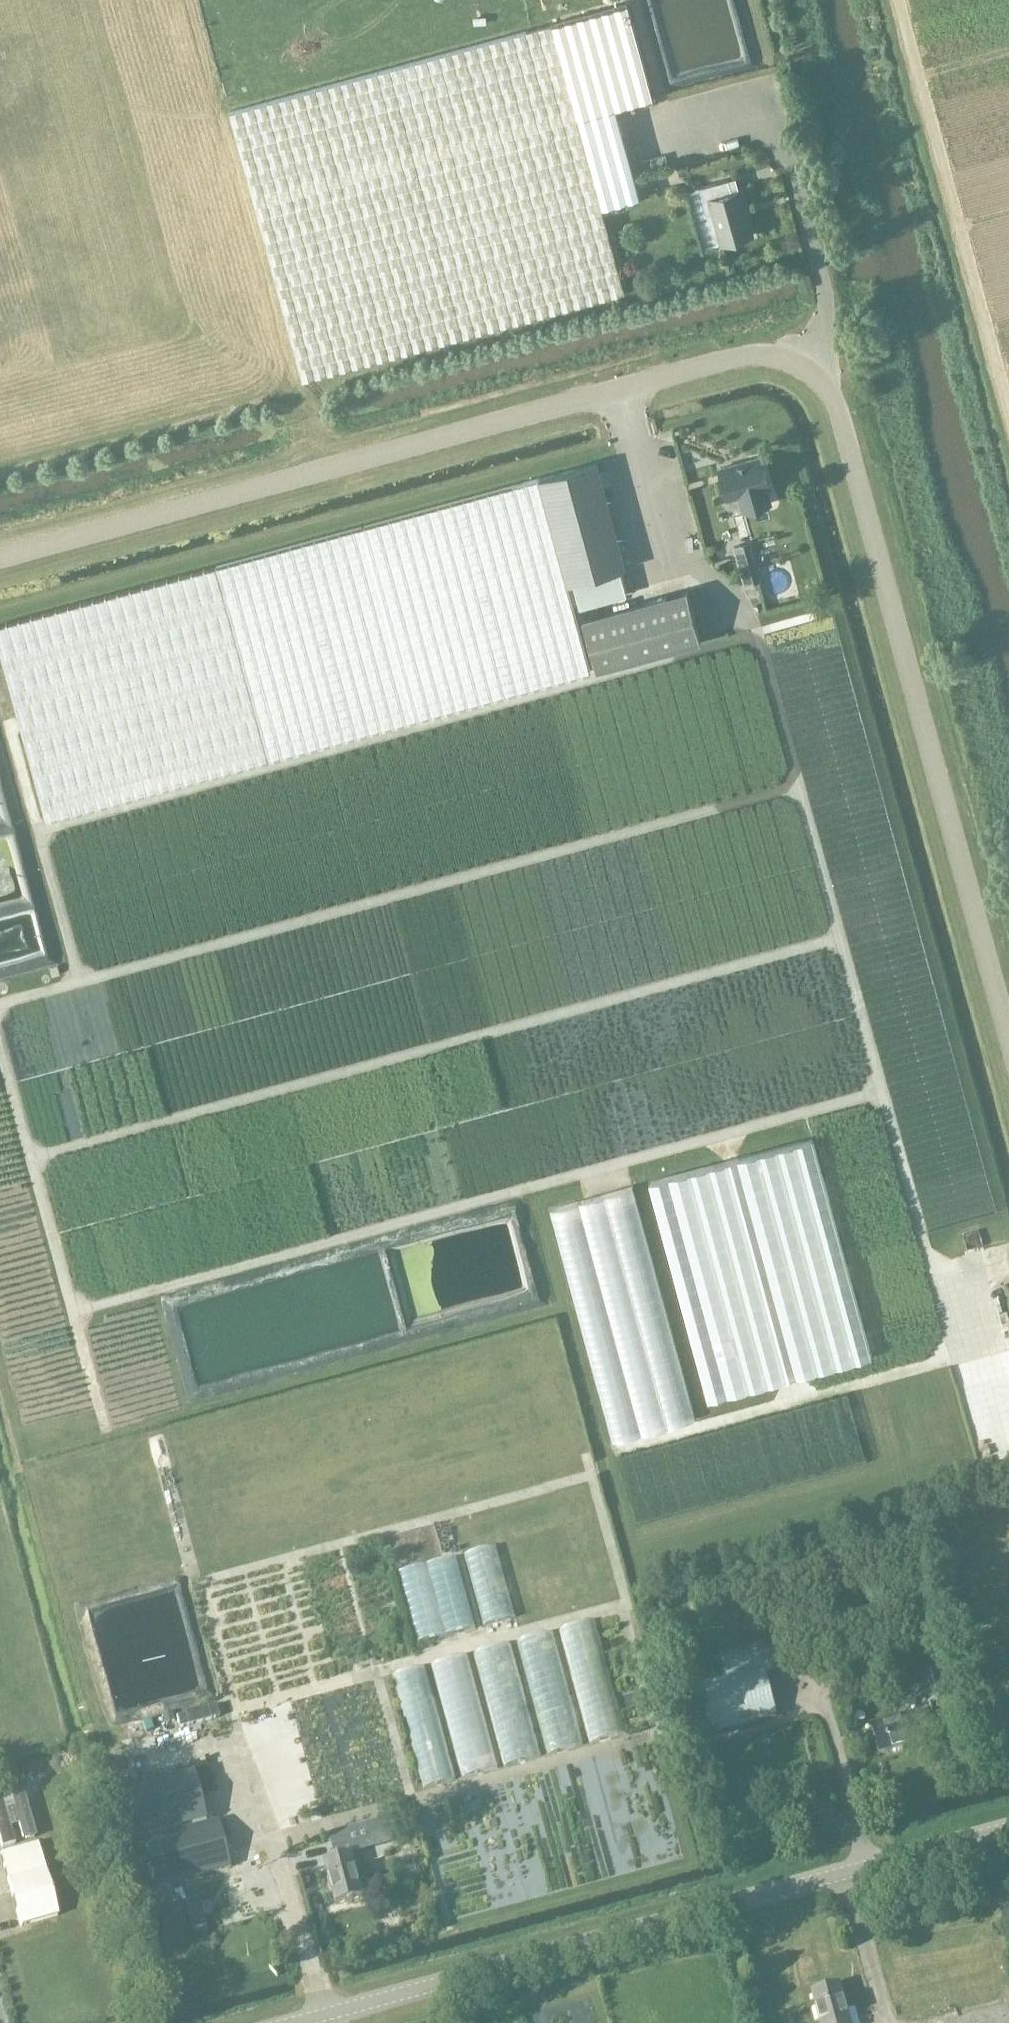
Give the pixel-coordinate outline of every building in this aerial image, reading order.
[(627,4),(229,112),(302,380),(624,292),(577,118),(653,98),(627,4)] [(704,212),(708,214),(712,213),(721,244),(752,236),(745,208),(747,208),(742,189),(732,192),(729,179),(697,188),(704,212)] [(761,457),(719,469),(727,499),(739,496),(743,511),(771,503),(767,489),(769,488),(761,457)] [(597,463),(216,567),(268,759),(590,672),(567,585),(625,569),(597,463)] [(742,576),(755,572),(744,536),(731,540),(742,576)] [(0,626),(0,651),(46,820),(268,759),(216,567),(0,626)] [(620,572),(573,584),(579,609),(627,596),(620,572)] [(688,591),(582,620),(596,670),(701,642),(688,591)] [(872,1356),(813,1139),(649,1183),(708,1399),(872,1356)] [(633,1187),(549,1210),(612,1442),(695,1419),(633,1187)] [(473,1630),(457,1555),(397,1567),(413,1643),(473,1630)] [(563,1634),(589,1632),(588,1621),(562,1624),(563,1634)] [(688,1692),(700,1737),(776,1717),(756,1645),(719,1654),(726,1682),(688,1692)] [(920,1676),(928,1704),(949,1698),(942,1671),(920,1676)] [(919,1732),(930,1729),(926,1714),(915,1717),(915,1716),(871,1728),(879,1755),(922,1743),(919,1732)] [(10,1835),(5,1819),(14,1817),(18,1833),(32,1829),(15,1769),(1,1773),(9,1801),(1,1803),(0,1801),(0,1838),(10,1835)] [(169,1779),(128,1790),(139,1832),(140,1836),(141,1839),(194,1825),(206,1822),(193,1773),(169,1779)] [(156,1887),(229,1867),(217,1821),(143,1841),(156,1887)] [(45,1871),(37,1842),(0,1852),(0,1853),(20,1926),(57,1916),(45,1871)] [(336,1905),(363,1898),(351,1855),(350,1855),(347,1844),(332,1848),(335,1859),(324,1862),(336,1905)] [(838,1985),(811,1993),(820,2022),(849,2022),(838,1985)] [(1007,2009),(955,2022),(1008,2022),(1008,2017),(1007,2009)]
